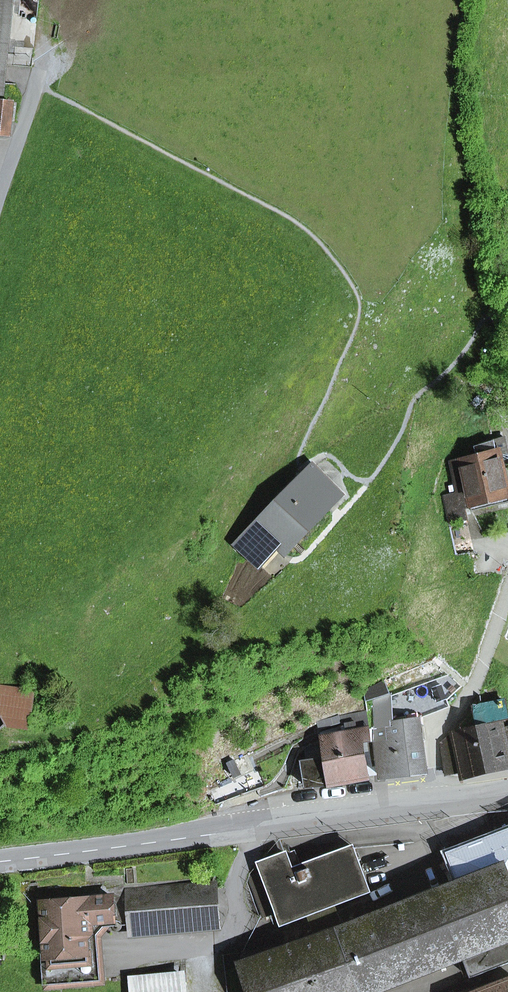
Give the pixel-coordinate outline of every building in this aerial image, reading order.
[(8,133),(11,103),(0,102),(0,132),(8,133)] [(499,452),(499,454),(507,452),(504,439),(481,444),(484,455),(499,452)] [(484,455),(450,463),(457,493),(444,496),(454,540),(470,536),(463,506),(470,504),(472,511),(507,502),(507,490),(499,454),(499,452),(484,455)] [(313,465),(272,505),(302,535),(342,495),(313,465)] [(273,542),(284,553),(302,535),(272,505),(235,542),(254,561),(273,542)] [(5,725),(29,728),(34,691),(0,686),(0,715),(5,725)] [(422,720),(457,709),(452,691),(416,701),(422,720)] [(460,765),(462,772),(463,776),(507,766),(507,756),(507,752),(507,727),(501,729),(499,721),(507,720),(504,701),(476,707),(478,719),(476,721),(476,726),(453,732),(460,765)] [(347,733),(369,729),(366,712),(346,717),(347,733)] [(377,746),(380,774),(424,769),(417,721),(391,724),(393,742),(377,746)] [(369,729),(347,733),(322,738),(322,741),(309,745),(305,749),(307,761),(303,761),(307,787),(368,778),(362,742),(372,742),(371,729),(369,729)] [(460,765),(453,732),(441,742),(445,768),(460,765)] [(235,777),(252,768),(246,756),(229,764),(235,777)] [(446,776),(462,772),(460,765),(445,768),(446,776)] [(507,938),(507,831),(449,855),(460,883),(344,929),(316,939),(239,966),(248,991),(372,991),(461,957),(507,938)] [(278,912),(282,924),(368,891),(353,847),(293,869),(293,867),(290,868),(285,854),(259,864),(262,872),(249,877),(264,917),(278,912)] [(216,884),(127,891),(128,896),(130,925),(130,926),(171,923),(172,933),(219,929),(216,884)] [(43,986),(100,981),(97,935),(104,927),(130,925),(128,896),(112,897),(114,921),(91,922),(94,969),(47,973),(46,949),(40,950),(43,986)] [(91,922),(114,921),(112,897),(42,903),(46,949),(47,973),(94,969),(91,922)] [(316,939),(344,929),(336,906),(308,916),(316,939)] [(131,936),(172,933),(171,923),(130,926),(131,936)] [(461,957),(470,978),(507,963),(507,938),(461,957)] [(133,979),(134,991),(183,991),(181,975),(133,979)] [(479,991),(507,991),(507,981),(479,991)]
